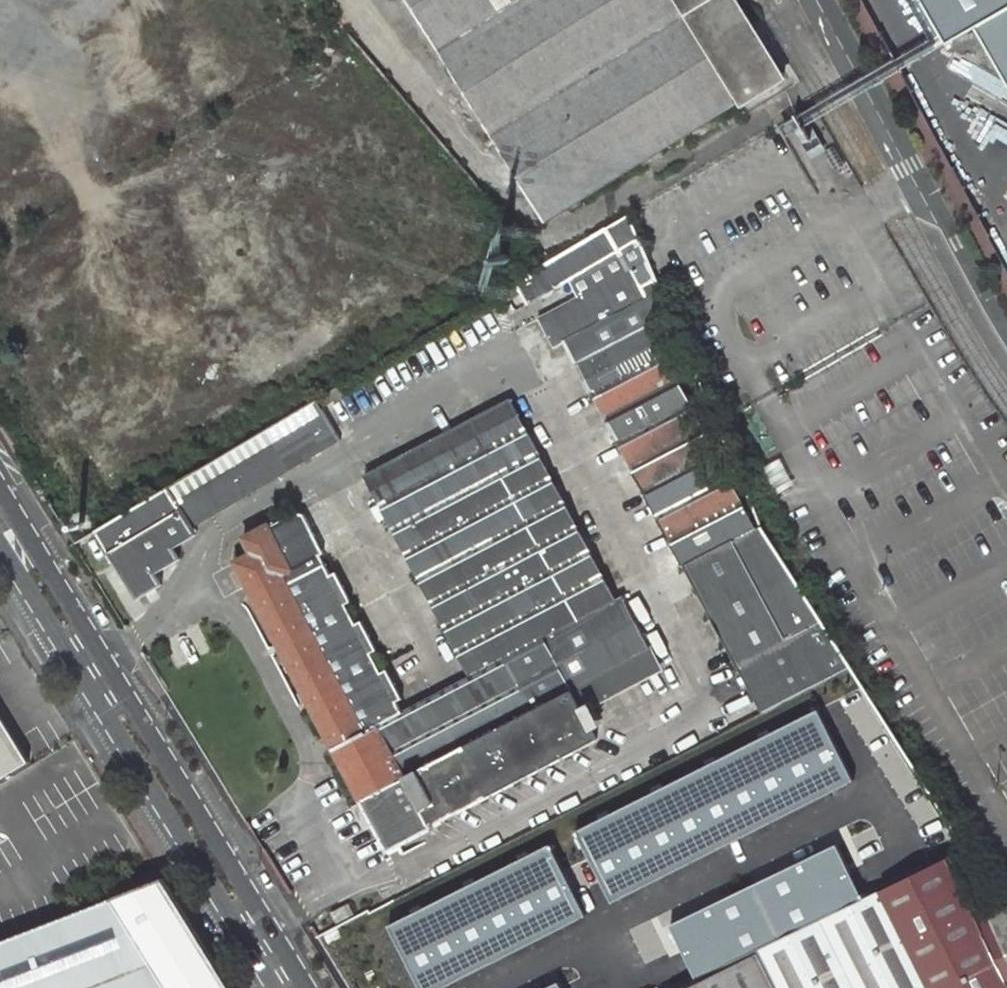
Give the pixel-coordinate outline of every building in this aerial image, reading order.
[(491,138),(529,114),(581,198),(733,99),(737,106),(785,76),(738,0),(406,0),(491,138)] [(937,30),(953,36),(973,25),(1003,79),(1006,81),(1006,0),(920,0),(937,30)] [(581,198),(529,114),(491,138),(543,223),(581,198)] [(570,275),(581,293),(542,315),(557,341),(666,295),(662,285),(650,255),(647,256),(628,211),(544,261),(503,285),(509,295),(520,288),(528,301),(570,275)] [(585,360),(656,331),(676,321),(666,295),(557,341),(571,365),(585,360)] [(520,327),(548,378),(571,365),(557,341),(542,315),(520,327)] [(585,360),(683,562),(757,524),(656,331),(585,360)] [(193,521),(340,433),(322,403),(345,389),(340,382),(170,483),(193,521)] [(515,396),(276,529),(273,523),(247,537),(255,552),(247,556),(248,559),(243,561),(337,745),(619,597),(515,396)] [(170,483),(94,527),(136,593),(159,580),(152,567),(178,552),(171,541),(195,526),(193,521),(170,483)] [(818,617),(757,524),(683,562),(735,661),(818,617)] [(619,597),(337,745),(390,845),(436,820),(434,816),(595,735),(579,705),(569,683),(648,642),(624,594),(619,597)] [(760,710),(849,666),(818,617),(735,661),(760,710)] [(579,705),(659,663),(648,642),(569,683),(579,705)] [(18,764),(0,732),(0,774),(18,764)] [(579,912),(645,885),(629,847),(616,852),(624,869),(605,877),(589,838),(608,830),(597,803),(513,838),(528,874),(554,863),(563,885),(567,883),(579,912)] [(590,987),(674,987),(945,855),(966,845),(945,812),(590,987)] [(978,920),(945,855),(674,987),(1006,987),(1006,977),(978,920)] [(163,882),(0,944),(0,987),(229,987),(163,882)] [(1006,977),(1006,906),(978,920),(1006,977)] [(356,912),(319,931),(354,987),(402,987),(356,912)]
